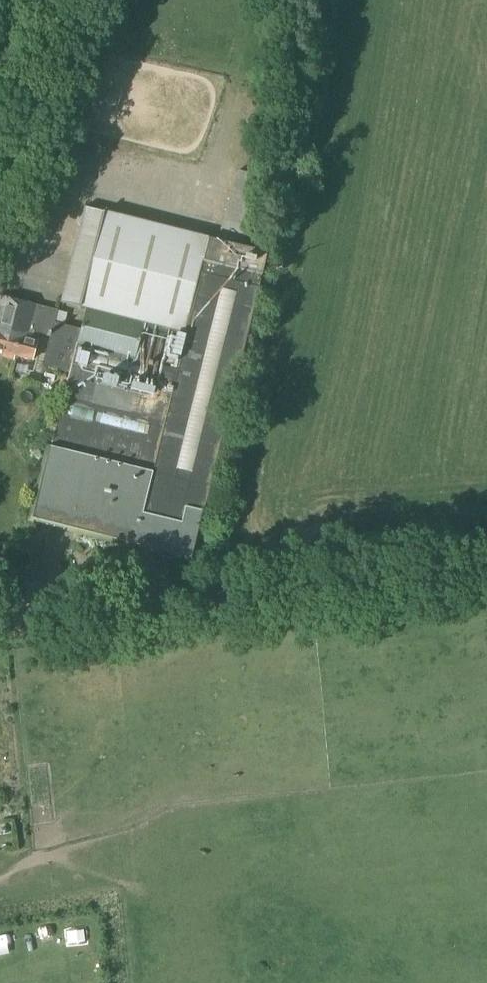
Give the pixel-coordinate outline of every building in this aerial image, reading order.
[(249,239),(264,180),(236,172),(220,231),(249,239)] [(207,238),(84,208),(83,208),(77,233),(96,238),(79,308),(85,309),(80,331),(54,324),(50,337),(42,367),(69,374),(51,449),(49,448),(31,520),(191,560),(267,254),(207,240),(207,238)] [(54,324),(57,312),(0,297),(0,357),(13,360),(14,356),(32,361),(39,334),(50,337),(54,324)]
